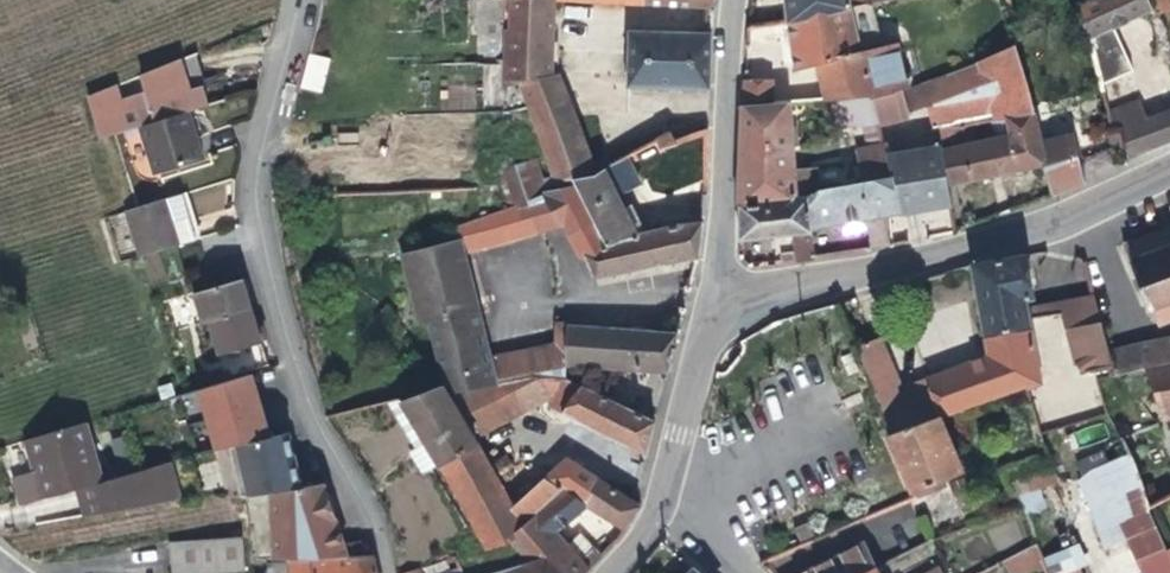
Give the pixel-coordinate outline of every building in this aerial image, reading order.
[(472,59),(502,60),(506,110),(530,106),(559,179),(577,177),(594,175),(607,171),(635,157),(654,148),(648,138),(597,163),(558,74),(552,75),(557,0),(477,0),(472,59)] [(645,4),(715,11),(717,0),(645,0),(645,4)] [(881,0),(784,0),(787,20),(855,4),(855,7),(881,0)] [(1169,140),(1169,86),(1161,89),(1168,107),(1150,114),(1145,99),(1132,103),(1124,82),(1118,83),(1111,61),(1115,60),(1102,30),(1155,9),(1152,0),(1081,0),(1118,125),(1125,124),(1126,148),(1128,156),(1169,140)] [(1155,9),(1162,28),(1169,24),(1169,0),(1152,0),(1155,9)] [(862,49),(855,7),(855,4),(787,20),(794,71),(817,66),(823,93),(791,92),(792,101),(792,106),(833,104),(876,102),(905,92),(897,44),(862,49)] [(794,71),(787,20),(776,23),(782,65),(794,71)] [(1024,33),(1021,25),(1011,29),(1014,43),(1018,42),(1024,33)] [(630,87),(711,89),(713,35),(633,31),(630,87)] [(1018,42),(1014,43),(976,60),(977,64),(926,84),(931,108),(937,131),(940,130),(972,123),(993,118),(1038,108),(1032,79),(1018,42)] [(306,54),(302,89),(324,91),(328,56),(306,54)] [(472,59),(467,112),(506,110),(502,60),(472,59)] [(198,109),(182,62),(143,78),(157,121),(192,110),(198,109)] [(143,78),(128,84),(142,126),(157,121),(143,78)] [(773,81),(746,82),(745,106),(774,103),(773,81)] [(926,84),(905,92),(909,115),(931,108),(926,84)] [(909,115),(905,92),(876,102),(881,130),(910,119),(909,115)] [(792,106),(792,101),(774,103),(745,106),(743,156),(794,151),(792,106)] [(881,130),(876,102),(833,104),(834,130),(865,128),(868,144),(883,143),(881,130)] [(1085,181),(1076,133),(1072,133),(1070,123),(1059,125),(1058,117),(1041,121),(1038,108),(993,118),(996,138),(975,142),(972,123),(940,130),(942,147),(949,187),(1048,163),(1055,192),(1058,195),(1085,181)] [(192,110),(157,121),(142,126),(158,176),(208,160),(192,110)] [(1117,151),(1126,148),(1125,124),(1118,125),(1115,126),(1117,151)] [(667,141),(654,148),(635,157),(656,205),(708,182),(710,128),(671,147),(667,141)] [(883,143),(868,144),(869,154),(858,155),(859,162),(863,185),(894,181),(889,155),(888,150),(885,150),(883,143)] [(952,206),(949,187),(942,147),(939,147),(909,152),(918,212),(952,206)] [(794,171),(794,151),(743,156),(742,207),(806,197),(818,193),(815,169),(794,171)] [(909,152),(889,155),(894,181),(900,215),(918,212),(909,152)] [(532,202),(550,196),(536,157),(498,169),(511,205),(512,209),(532,202)] [(863,185),(859,162),(845,164),(848,188),(863,185)] [(594,175),(577,177),(580,186),(561,192),(570,220),(574,233),(577,232),(598,225),(605,243),(635,237),(607,171),(594,175)] [(848,188),(818,193),(806,197),(811,229),(900,215),(894,181),(863,185),(848,188)] [(570,220),(561,192),(550,196),(532,202),(539,229),(570,220)] [(806,197),(742,207),(742,241),(794,233),(797,252),(782,253),(783,263),(815,258),(813,250),(812,243),(811,229),(806,197)] [(165,198),(141,205),(128,210),(142,255),(179,244),(165,198)] [(539,229),(532,202),(512,209),(511,205),(459,224),(461,238),(464,236),(468,249),(539,229)] [(705,223),(705,217),(677,220),(677,229),(705,223)] [(677,229),(635,237),(605,243),(598,225),(577,232),(585,256),(591,254),(597,277),(700,259),(705,223),(677,229)] [(1169,321),(1169,228),(1127,244),(1157,326),(1169,321)] [(492,354),(468,249),(464,236),(461,238),(406,255),(423,327),(433,325),(448,389),(490,382),(498,381),(492,354)] [(812,243),(813,250),(822,249),(821,241),(812,243)] [(1027,255),(975,266),(991,357),(901,389),(881,337),(855,345),(891,436),(938,419),(940,422),(1025,391),(1041,442),(1111,418),(1091,374),(1111,368),(1108,354),(1095,298),(1065,304),(1064,307),(1063,308),(1061,315),(1029,321),(1027,312),(1026,301),(1035,299),(1027,255)] [(194,294),(170,302),(196,383),(219,376),(269,360),(243,279),(194,294)] [(1065,304),(1027,312),(1029,321),(1061,315),(1063,308),(1064,307),(1065,304)] [(669,372),(680,332),(556,323),(556,343),(555,377),(567,378),(568,364),(669,372)] [(1108,354),(1111,368),(1112,377),(1145,370),(1169,363),(1169,339),(1108,354)] [(555,377),(556,343),(492,354),(498,381),(533,375),(550,376),(555,377)] [(854,352),(842,357),(849,375),(862,371),(854,352)] [(1145,370),(1165,418),(1169,417),(1169,363),(1145,370)] [(554,408),(554,405),(552,405),(550,376),(533,375),(498,381),(490,382),(504,417),(554,408)] [(490,382),(448,389),(466,423),(504,417),(490,382)] [(656,420),(585,383),(577,396),(567,412),(646,455),(656,420)] [(577,396),(563,388),(554,405),(567,412),(577,396)] [(466,423),(448,389),(403,399),(404,401),(440,466),(441,469),(480,448),(466,423)] [(440,466),(404,401),(397,404),(421,449),(413,454),(425,474),(440,466)] [(938,419),(891,436),(913,490),(962,473),(940,422),(938,419)] [(1120,439),(1137,476),(1148,509),(1169,497),(1169,451),(1158,423),(1120,439)] [(13,480),(20,506),(21,510),(78,493),(103,485),(87,425),(25,444),(34,475),(13,480)] [(304,487),(293,443),(291,435),(241,447),(243,455),(253,495),(254,498),(276,495),(305,489),(304,487)] [(510,506),(480,448),(441,469),(484,546),(502,537),(506,534),(509,533),(569,486),(587,472),(567,458),(510,506)] [(1057,486),(1048,464),(1006,467),(1017,489),(1057,486)] [(172,466),(103,485),(78,493),(84,519),(183,505),(174,471),(172,466)] [(596,478),(587,472),(569,486),(584,497),(596,478)] [(639,507),(596,478),(584,497),(589,501),(626,528),(639,507)] [(343,555),(330,484),(305,489),(276,495),(286,555),(343,555)] [(569,486),(509,533),(532,561),(536,560),(545,572),(588,572),(603,557),(588,544),(576,556),(551,539),(589,501),(584,497),(569,486)] [(1148,509),(1121,518),(1141,572),(1169,572),(1169,567),(1164,552),(1148,509)] [(886,533),(899,557),(932,540),(920,515),(886,533)] [(812,532),(806,520),(791,528),(797,540),(812,532)] [(524,564),(532,561),(509,533),(506,534),(502,537),(524,564)] [(237,534),(163,540),(166,572),(174,572),(239,567),(237,534)] [(1035,539),(1001,557),(1010,572),(1017,572),(1042,559),(1035,539)] [(805,572),(864,572),(871,569),(876,568),(881,567),(877,557),(872,559),(864,543),(805,572)] [(374,555),(343,555),(286,555),(288,572),(378,572),(374,555)] [(403,572),(439,572),(461,565),(458,555),(403,572)] [(536,560),(532,561),(524,564),(494,572),(545,572),(536,560)] [(949,562),(928,572),(954,572),(949,562)] [(261,572),(282,572),(281,564),(260,566),(261,572)] [(1077,565),(1053,572),(1079,572),(1077,565)]
